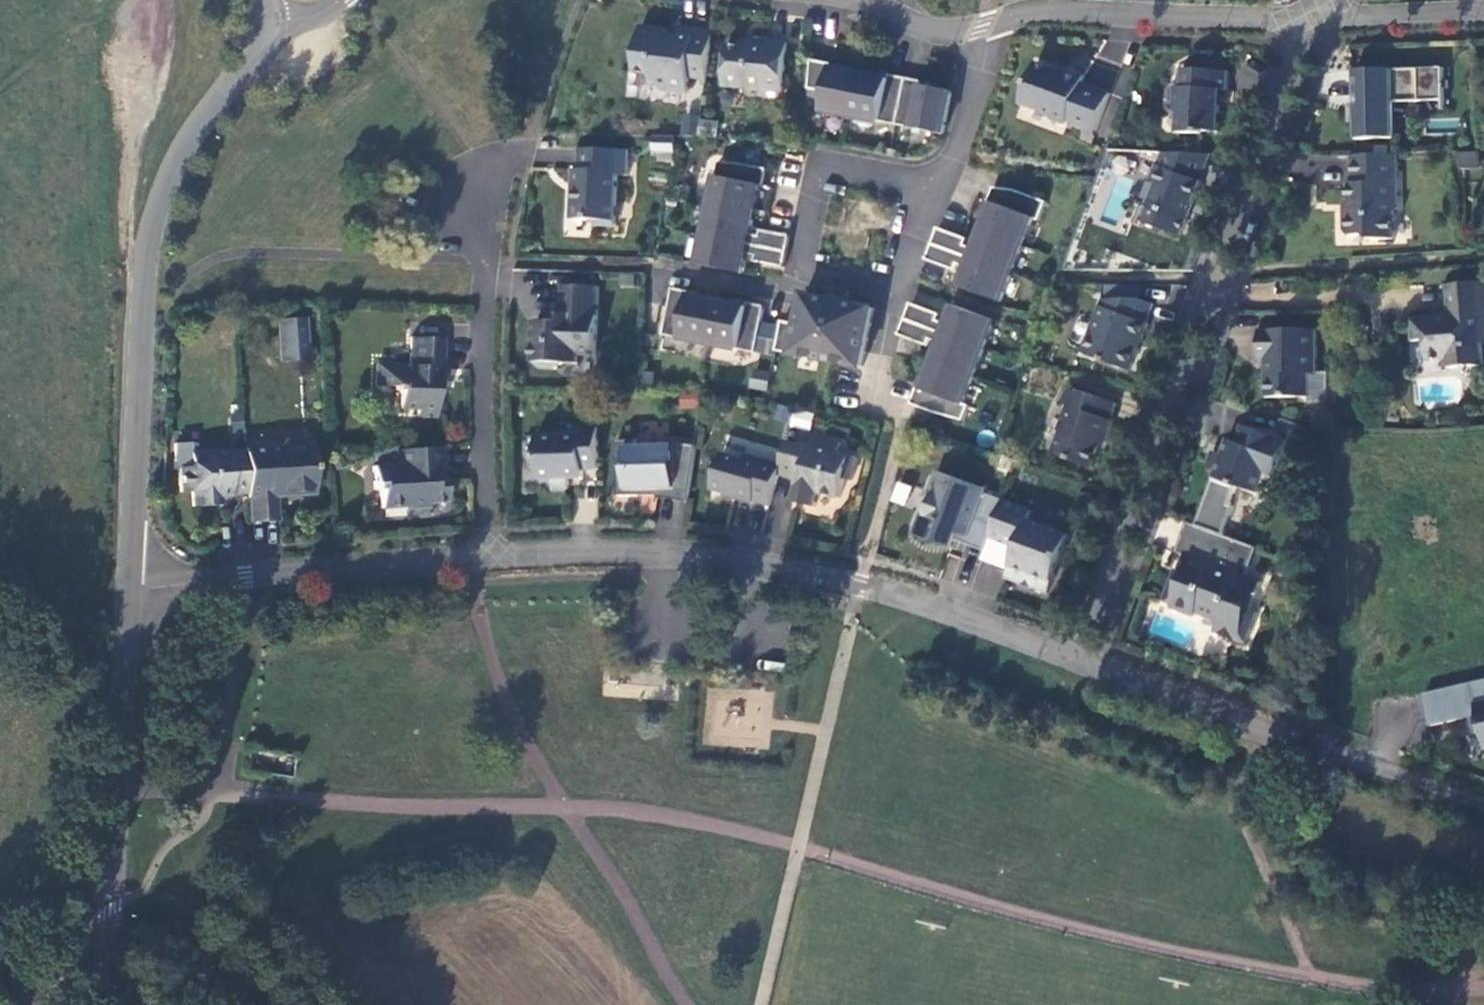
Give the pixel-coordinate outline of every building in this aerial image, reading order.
[(708,79),(713,32),(679,28),(678,36),(667,34),(667,30),(641,27),(636,72),(652,74),(651,76),(662,89),(688,92),(690,76),(708,79)] [(765,96),(765,97),(783,98),(788,43),(771,42),(771,39),(753,37),(752,41),(742,40),(742,46),(728,45),(725,86),(748,88),(748,94),(765,96)] [(890,75),(889,79),(832,68),(833,64),(812,60),(810,89),(826,92),(823,111),(944,134),(952,91),(924,86),(924,82),(890,75)] [(1037,63),(1023,104),(1050,114),(1053,119),(1068,125),(1069,121),(1088,128),(1097,132),(1111,94),(1084,79),(1085,77),(1069,70),(1067,74),(1037,63)] [(1444,68),(1355,71),(1357,140),(1396,139),(1395,102),(1444,101),(1444,110),(1445,110),(1445,101),(1444,89),(1448,88),(1448,81),(1444,81),(1444,68)] [(1217,105),(1218,91),(1227,91),(1228,72),(1183,69),(1183,88),(1175,88),(1174,109),(1178,114),(1178,133),(1204,134),(1204,132),(1219,132),(1220,105),(1217,105)] [(1088,128),(1085,136),(1095,139),(1097,132),(1088,128)] [(672,142),(652,142),(651,161),(671,161),(672,142)] [(629,150),(580,149),(579,169),(574,169),(573,186),(577,190),(577,202),(573,206),(572,215),(576,220),(591,220),(596,225),(616,226),(618,175),(629,176),(629,150)] [(1461,168),(1480,167),(1479,152),(1460,153),(1461,168)] [(1147,201),(1139,220),(1182,236),(1202,182),(1200,181),(1206,165),(1206,155),(1162,153),(1155,172),(1157,183),(1150,202),(1147,201)] [(1352,184),(1349,184),(1349,213),(1345,218),(1346,232),(1350,236),(1367,236),(1372,240),(1395,239),(1394,213),(1398,209),(1397,155),(1352,156),(1352,184)] [(764,187),(768,170),(740,165),(720,162),(700,265),(742,273),(746,254),(757,256),(755,262),(761,262),(785,267),(791,236),(762,230),(761,236),(750,234),(754,215),(760,186),(764,187)] [(1041,221),(1048,202),(1014,190),(994,188),(989,202),(994,204),(977,249),(967,246),(969,239),(964,237),(940,229),(929,261),(952,269),(958,271),(960,265),(970,269),(963,287),(1003,303),(1034,219),(1041,221)] [(1483,366),(1481,344),(1483,343),(1483,282),(1446,285),(1449,316),(1412,319),(1414,342),(1426,341),(1428,360),(1448,359),(1449,369),(1483,366)] [(578,364),(578,355),(598,355),(599,287),(562,286),(561,314),(554,314),(554,322),(541,322),(534,328),(533,362),(536,362),(541,368),(557,369),(563,363),(578,364)] [(749,303),(748,307),(691,296),(691,292),(674,289),(665,336),(757,353),(763,323),(766,306),(749,303)] [(863,368),(875,309),(806,295),(800,325),(783,322),(782,327),(778,351),(839,363),(863,368)] [(1084,353),(1132,371),(1149,324),(1147,323),(1154,304),(1142,300),(1103,299),(1084,353)] [(965,404),(996,321),(955,306),(948,324),(938,321),(941,314),(936,313),(912,304),(900,335),(929,346),(931,340),(941,343),(934,362),(924,389),(919,387),(913,404),(937,413),(938,414),(965,421),(971,406),(965,404)] [(303,319),(278,320),(281,359),(306,357),(303,319)] [(1318,374),(1317,330),(1260,330),(1260,358),(1271,358),(1272,358),(1272,371),(1266,377),(1267,398),(1310,397),(1310,374),(1318,374)] [(442,388),(443,338),(411,338),(410,365),(376,364),(376,386),(394,387),(394,391),(399,391),(399,409),(416,409),(416,417),(436,417),(437,388),(442,388)] [(764,392),(769,378),(753,372),(748,386),(764,392)] [(1062,432),(1054,454),(1092,467),(1113,421),(1110,420),(1116,404),(1080,391),(1079,393),(1067,389),(1062,404),(1069,406),(1060,431),(1062,432)] [(810,430),(813,414),(791,410),(788,427),(810,430)] [(1197,525),(1224,535),(1235,507),(1231,505),(1238,486),(1259,494),(1266,473),(1275,477),(1288,442),(1243,426),(1237,442),(1229,440),(1223,455),(1218,453),(1212,457),(1208,466),(1217,469),(1212,484),(1197,525)] [(581,427),(581,433),(563,433),(564,436),(537,436),(538,477),(544,481),(554,481),(559,476),(564,476),(564,479),(583,478),(583,469),(599,469),(598,427),(581,427)] [(780,474),(799,479),(802,484),(797,487),(793,501),(816,507),(819,493),(840,498),(845,479),(852,481),(858,457),(839,453),(842,443),(813,436),(810,447),(789,442),(782,465),(780,474)] [(292,493),(292,495),(315,494),(311,444),(306,444),(299,438),(286,439),(280,446),(244,448),(244,451),(246,493),(247,498),(264,497),(264,495),(276,494),(292,493)] [(638,440),(618,440),(619,496),(639,496),(639,488),(661,488),(659,498),(689,502),(697,445),(668,441),(667,446),(657,446),(638,446),(638,440)] [(230,495),(230,494),(246,493),(244,451),(228,452),(228,450),(214,451),(214,450),(190,451),(189,442),(174,443),(175,466),(180,466),(181,490),(193,490),(193,505),(220,504),(220,496),(230,495)] [(434,467),(443,466),(442,447),(395,450),(396,465),(373,466),(374,490),(379,490),(381,508),(404,507),(404,510),(428,508),(428,503),(446,502),(445,480),(434,481),(434,467)] [(754,501),(771,506),(780,474),(782,465),(746,455),(745,460),(723,454),(713,489),(737,496),(737,499),(754,504),(754,501)] [(986,489),(939,471),(931,493),(936,494),(928,515),(923,514),(915,535),(951,548),(954,539),(957,533),(967,537),(973,521),(994,529),(1004,500),(985,493),(986,489)] [(889,501),(904,506),(910,485),(896,481),(889,501)] [(278,520),(276,494),(264,495),(264,497),(247,498),(249,522),(278,520)] [(1033,512),(1004,500),(994,529),(990,537),(1019,548),(1008,577),(1050,593),(1071,536),(1030,521),(1033,512)] [(967,537),(957,533),(954,539),(986,551),(990,537),(994,529),(973,521),(967,537)] [(1196,617),(1197,613),(1218,621),(1214,632),(1247,644),(1258,613),(1251,610),(1261,582),(1247,577),(1254,559),(1248,557),(1252,546),(1224,535),(1197,525),(1187,522),(1177,552),(1185,556),(1179,572),(1184,574),(1179,587),(1171,584),(1165,601),(1173,604),(1172,608),(1196,617)] [(1248,557),(1254,559),(1258,548),(1252,546),(1248,557)] [(1424,695),(1432,726),(1471,717),(1475,732),(1483,732),(1483,681),(1424,695)]
